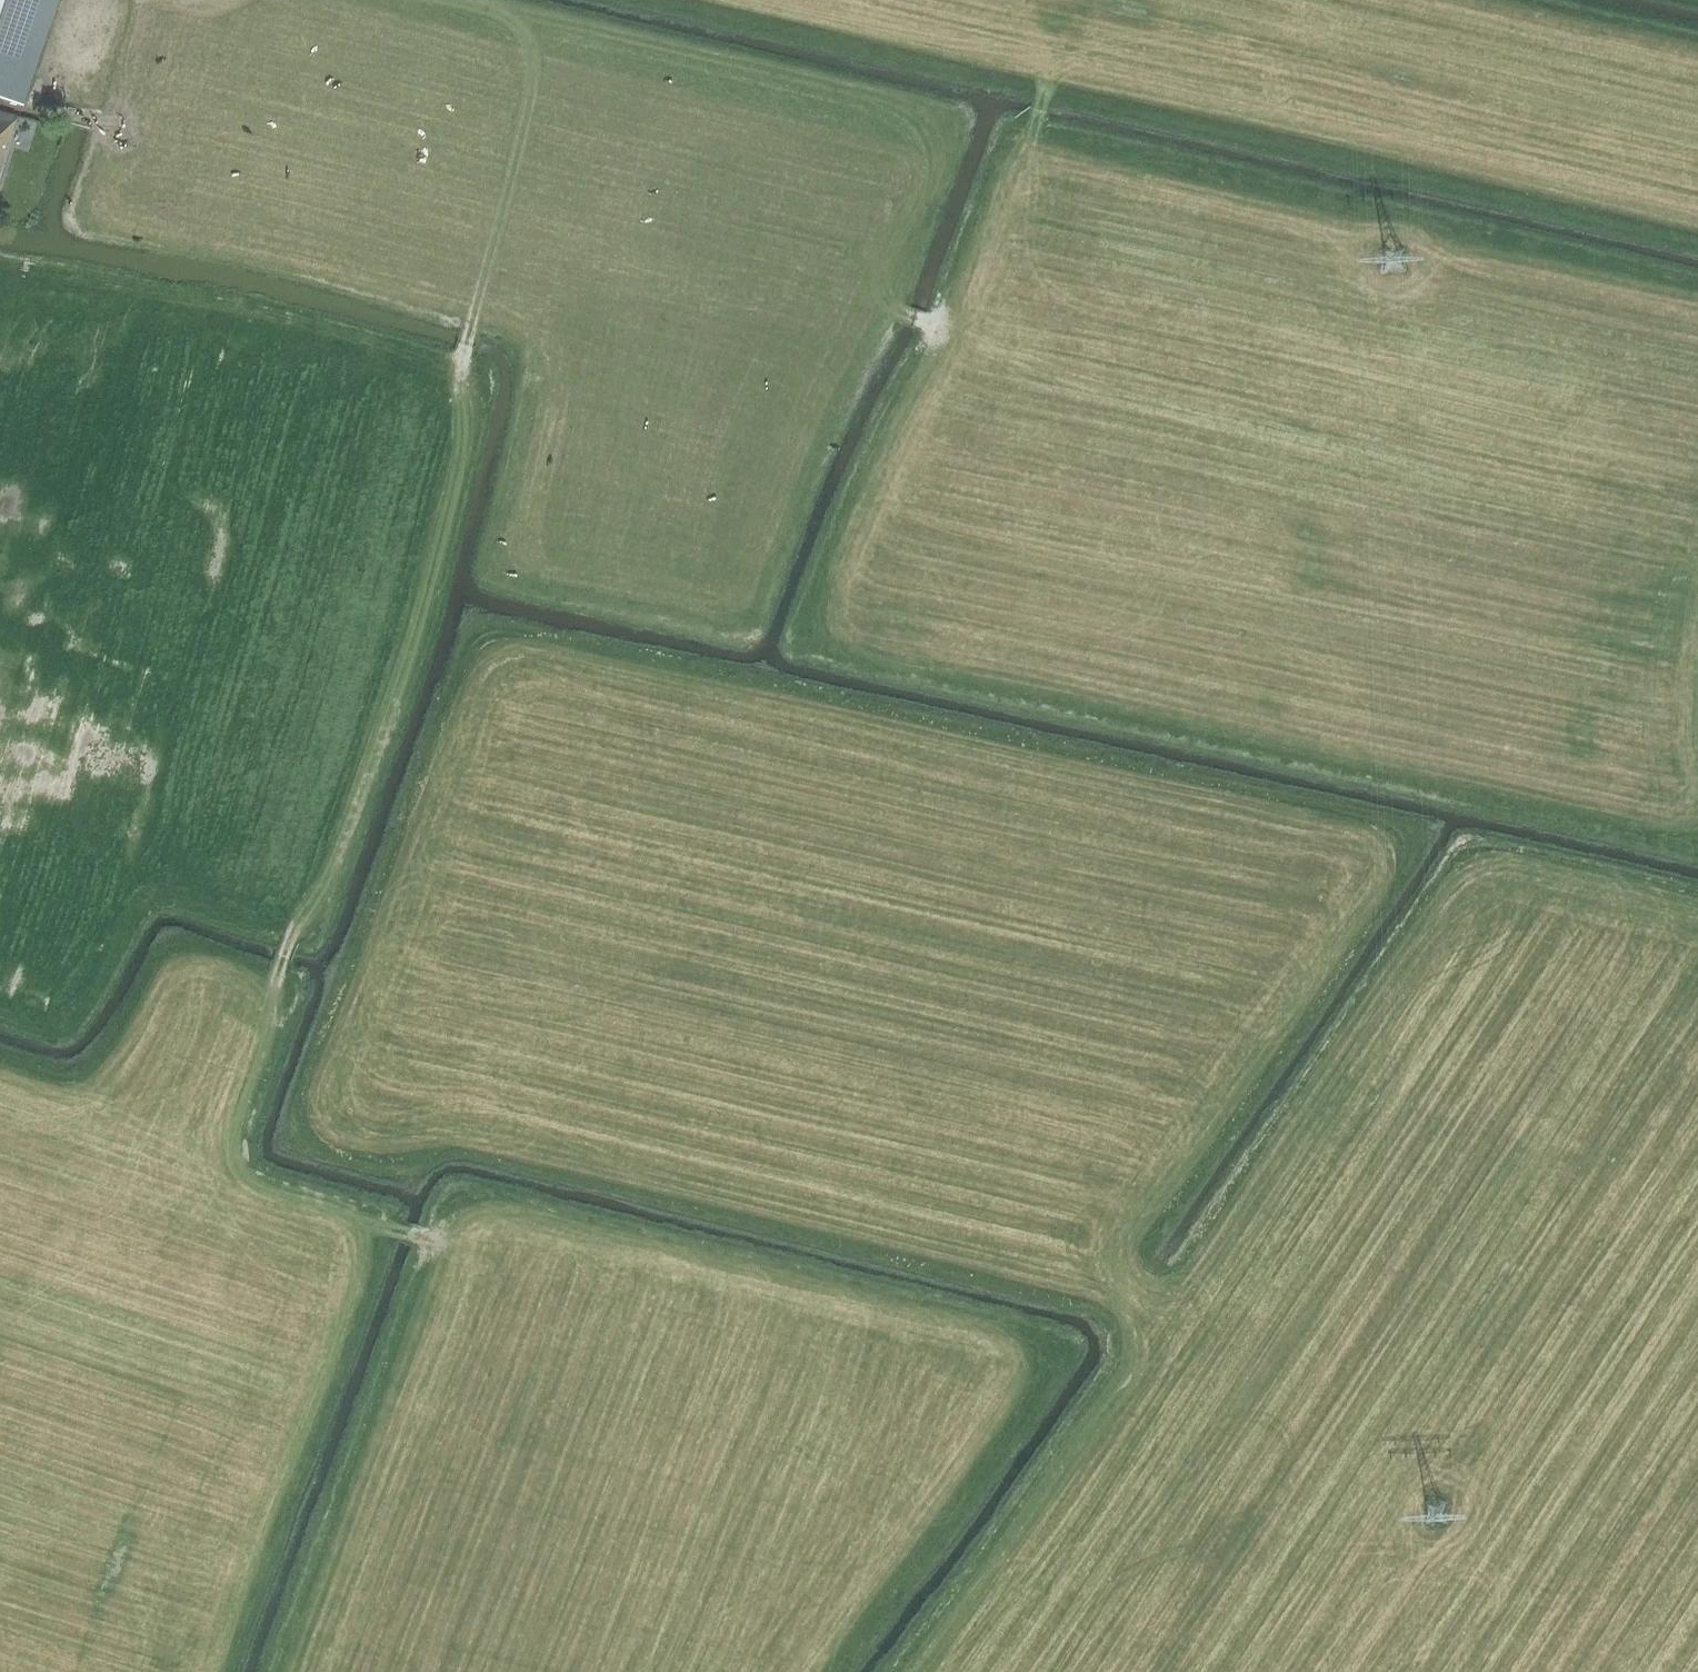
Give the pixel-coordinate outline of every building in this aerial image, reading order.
[(20,104),(55,0),(0,0),(0,97),(20,104)] [(16,117),(0,112),(0,175),(16,117)]
